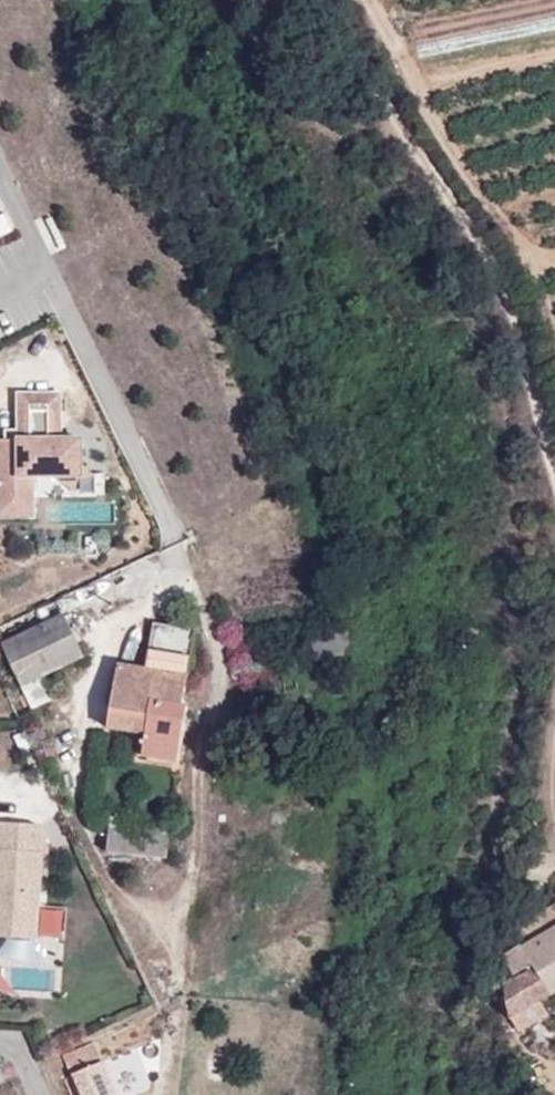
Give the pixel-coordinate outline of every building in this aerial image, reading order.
[(0,104),(0,115),(10,135),(20,130),(0,104)] [(0,442),(0,519),(35,519),(35,478),(84,478),(84,442),(63,442),(63,397),(22,397),(22,442),(0,442)] [(1,643),(25,693),(30,704),(32,708),(54,697),(44,676),(83,657),(62,614),(1,643)] [(316,661),(355,650),(347,622),(309,632),(316,661)] [(193,630),(151,623),(145,668),(117,663),(107,729),(145,735),(141,757),(177,762),(186,705),(181,705),(193,630)] [(474,642),(476,628),(464,625),(461,639),(474,642)] [(280,671),(293,669),(290,653),(278,655),(280,671)] [(30,704),(25,693),(18,697),(23,708),(30,704)] [(168,827),(109,820),(106,851),(165,858),(168,827)] [(35,941),(41,855),(46,856),(47,849),(37,827),(0,824),(0,939),(35,941)] [(554,929),(554,908),(516,932),(525,948),(554,929)] [(554,991),(554,929),(525,948),(535,965),(551,993),(554,991)] [(512,974),(528,964),(519,948),(503,958),(512,974)] [(535,965),(503,984),(508,1020),(510,1018),(538,1001),(551,993),(535,965)] [(538,1001),(510,1018),(517,1030),(545,1013),(538,1001)] [(102,1060),(74,1074),(75,1077),(83,1094),(116,1094),(102,1060)] [(75,1077),(66,1080),(73,1094),(83,1094),(75,1077)]
